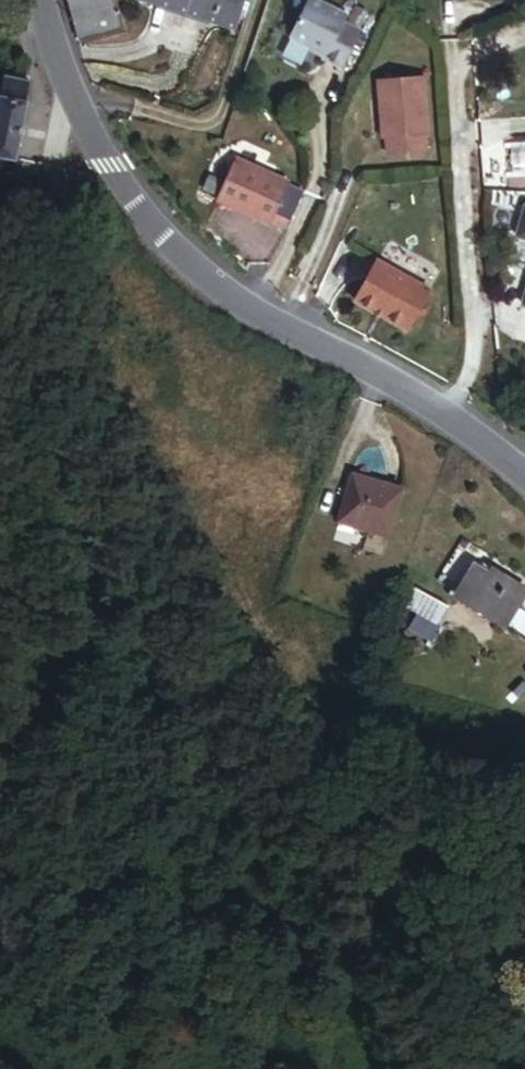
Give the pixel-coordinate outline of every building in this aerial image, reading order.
[(117,0),(68,0),(80,44),(125,32),(117,0)] [(243,0),(146,0),(234,28),(243,0)] [(349,17),(315,0),(310,0),(291,39),(312,49),(310,52),(324,59),(323,61),(343,71),(361,33),(345,25),(349,17)] [(46,75),(23,70),(19,89),(0,85),(0,130),(11,132),(8,147),(30,151),(46,75)] [(430,137),(426,79),(378,83),(382,141),(386,141),(387,157),(428,154),(427,137),(430,137)] [(306,193),(289,186),(290,184),(238,161),(218,204),(271,227),(273,223),(289,230),(306,193)] [(408,333),(431,291),(378,262),(354,304),(408,333)] [(391,540),(412,494),(366,473),(345,518),(391,540)] [(437,578),(449,588),(470,562),(458,552),(437,578)] [(480,559),(458,593),(524,637),(524,613),(512,605),(524,587),(480,559)] [(416,611),(408,627),(432,639),(450,603),(409,582),(399,602),(416,611)]
